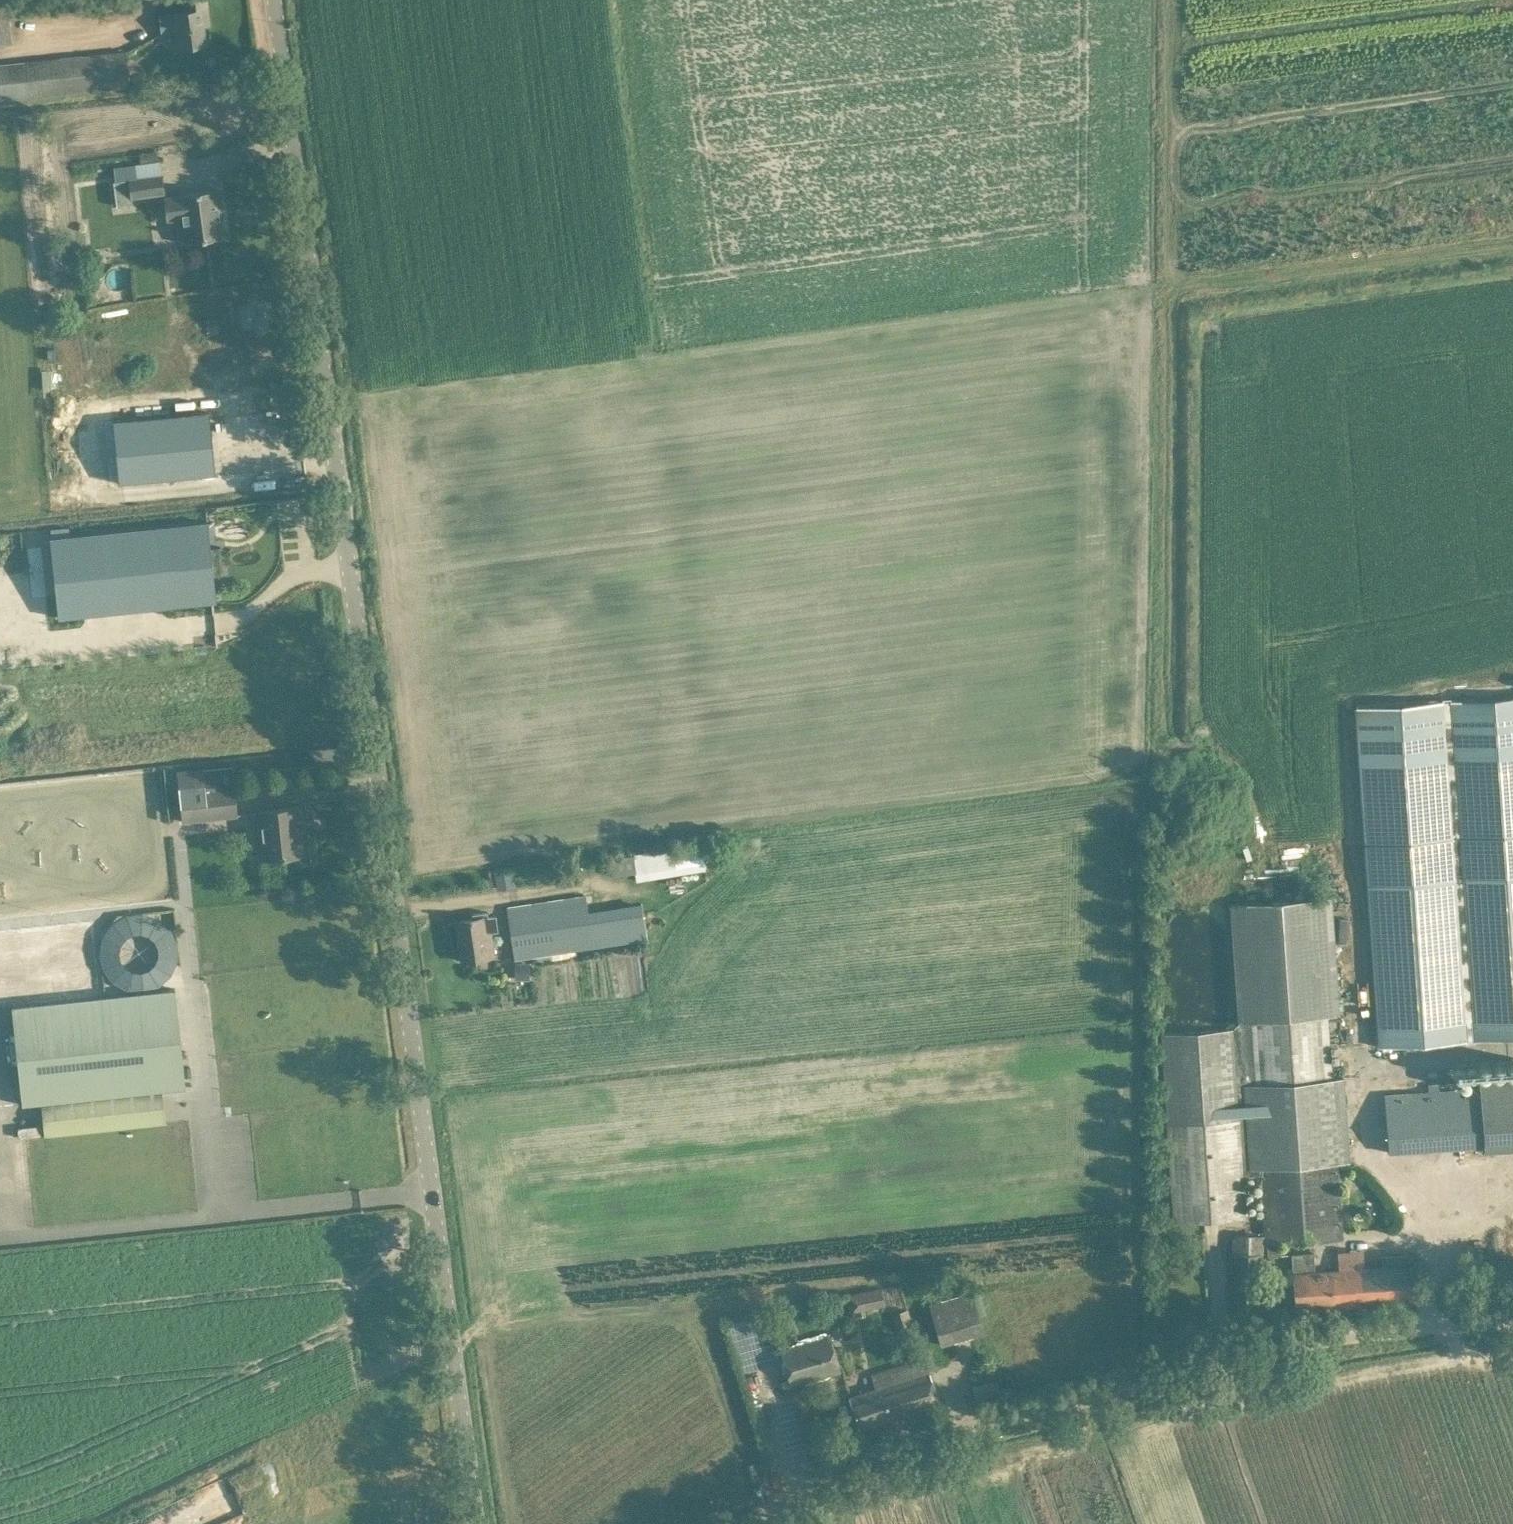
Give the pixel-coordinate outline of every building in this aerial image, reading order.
[(12,42),(7,0),(0,0),(0,44),(12,42)] [(178,31),(180,47),(205,43),(202,13),(208,12),(207,0),(184,0),(185,11),(175,12),(176,13),(159,15),(161,33),(178,31)] [(130,85),(127,51),(0,64),(0,98),(130,85)] [(139,152),(141,164),(158,162),(157,150),(139,152)] [(162,174),(114,181),(117,201),(132,200),(132,197),(165,192),(162,174)] [(181,195),(164,197),(167,220),(175,219),(178,243),(225,236),(219,189),(181,194),(181,195)] [(210,411),(113,421),(119,482),(215,473),(210,411)] [(175,524),(50,537),(58,617),(216,600),(213,574),(223,573),(220,545),(210,547),(208,521),(175,524)] [(68,526),(50,528),(51,537),(69,535),(68,526)] [(1356,707),(1380,1047),(1512,1038),(1512,696),(1356,707)] [(232,766),(176,772),(180,821),(237,815),(232,766)] [(296,823),(302,822),(300,806),(255,810),(260,858),(299,854),(296,823)] [(637,872),(638,877),(704,867),(702,844),(610,855),(613,875),(637,872)] [(512,872),(495,875),(498,888),(514,885),(512,872)] [(507,907),(514,959),(647,939),(642,909),(589,917),(586,895),(507,907)] [(1258,1175),(1266,1244),(1363,1238),(1359,1164),(1349,1163),(1343,1078),(1331,1079),(1327,1016),(1339,1015),(1331,897),(1230,904),(1239,1022),(1250,1021),(1255,1116),(1238,1117),(1232,1028),(1161,1032),(1172,1220),(1245,1215),(1243,1176),(1258,1175)] [(472,918),(456,921),(462,960),(494,956),(490,932),(498,931),(496,915),(488,916),(487,911),(472,913),(472,918)] [(517,962),(516,978),(528,978),(529,962),(517,962)] [(12,1005),(22,1104),(41,1102),(162,1089),(185,1087),(175,988),(12,1005)] [(1388,1153),(1483,1146),(1484,1152),(1512,1150),(1512,1078),(1479,1080),(1479,1090),(1384,1096),(1388,1153)] [(41,1102),(44,1135),(166,1122),(162,1089),(41,1102)] [(1233,1233),(1229,1312),(1261,1314),(1265,1253),(1263,1253),(1264,1235),(1233,1233)] [(1382,1267),(1315,1271),(1313,1252),(1291,1253),(1294,1309),(1416,1301),(1414,1265),(1409,1265),(1408,1255),(1381,1257),(1382,1267)] [(864,1291),(867,1309),(884,1305),(880,1287),(864,1291)] [(929,1304),(941,1344),(983,1331),(971,1291),(929,1304)] [(892,1313),(897,1330),(913,1325),(907,1308),(892,1313)] [(780,1349),(791,1385),(840,1371),(830,1334),(780,1349)] [(849,1397),(858,1428),(939,1403),(925,1357),(871,1374),(875,1389),(849,1397)]
